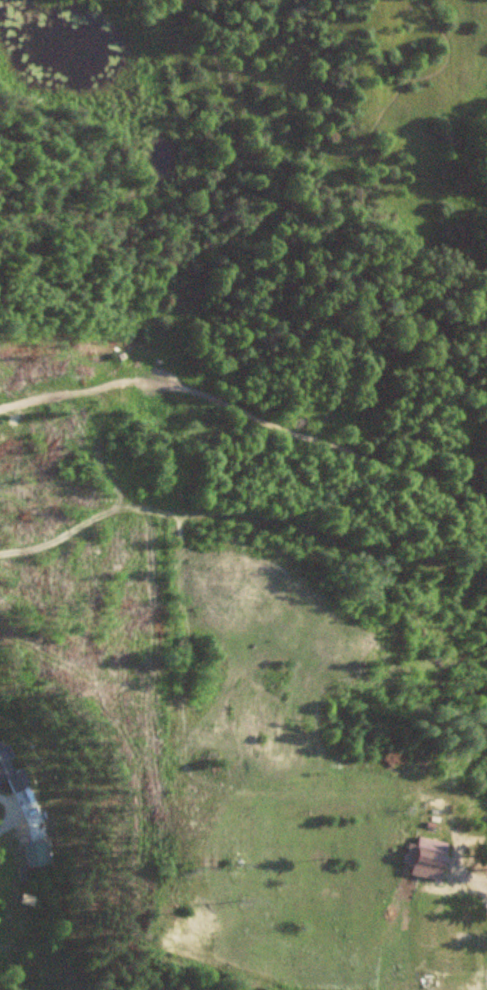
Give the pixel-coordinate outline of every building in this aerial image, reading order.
[(2,777),(8,791),(28,784),(21,767),(10,770),(6,758),(12,756),(8,744),(0,747),(0,778),(2,777)] [(32,844),(37,868),(58,863),(53,840),(32,844)]
